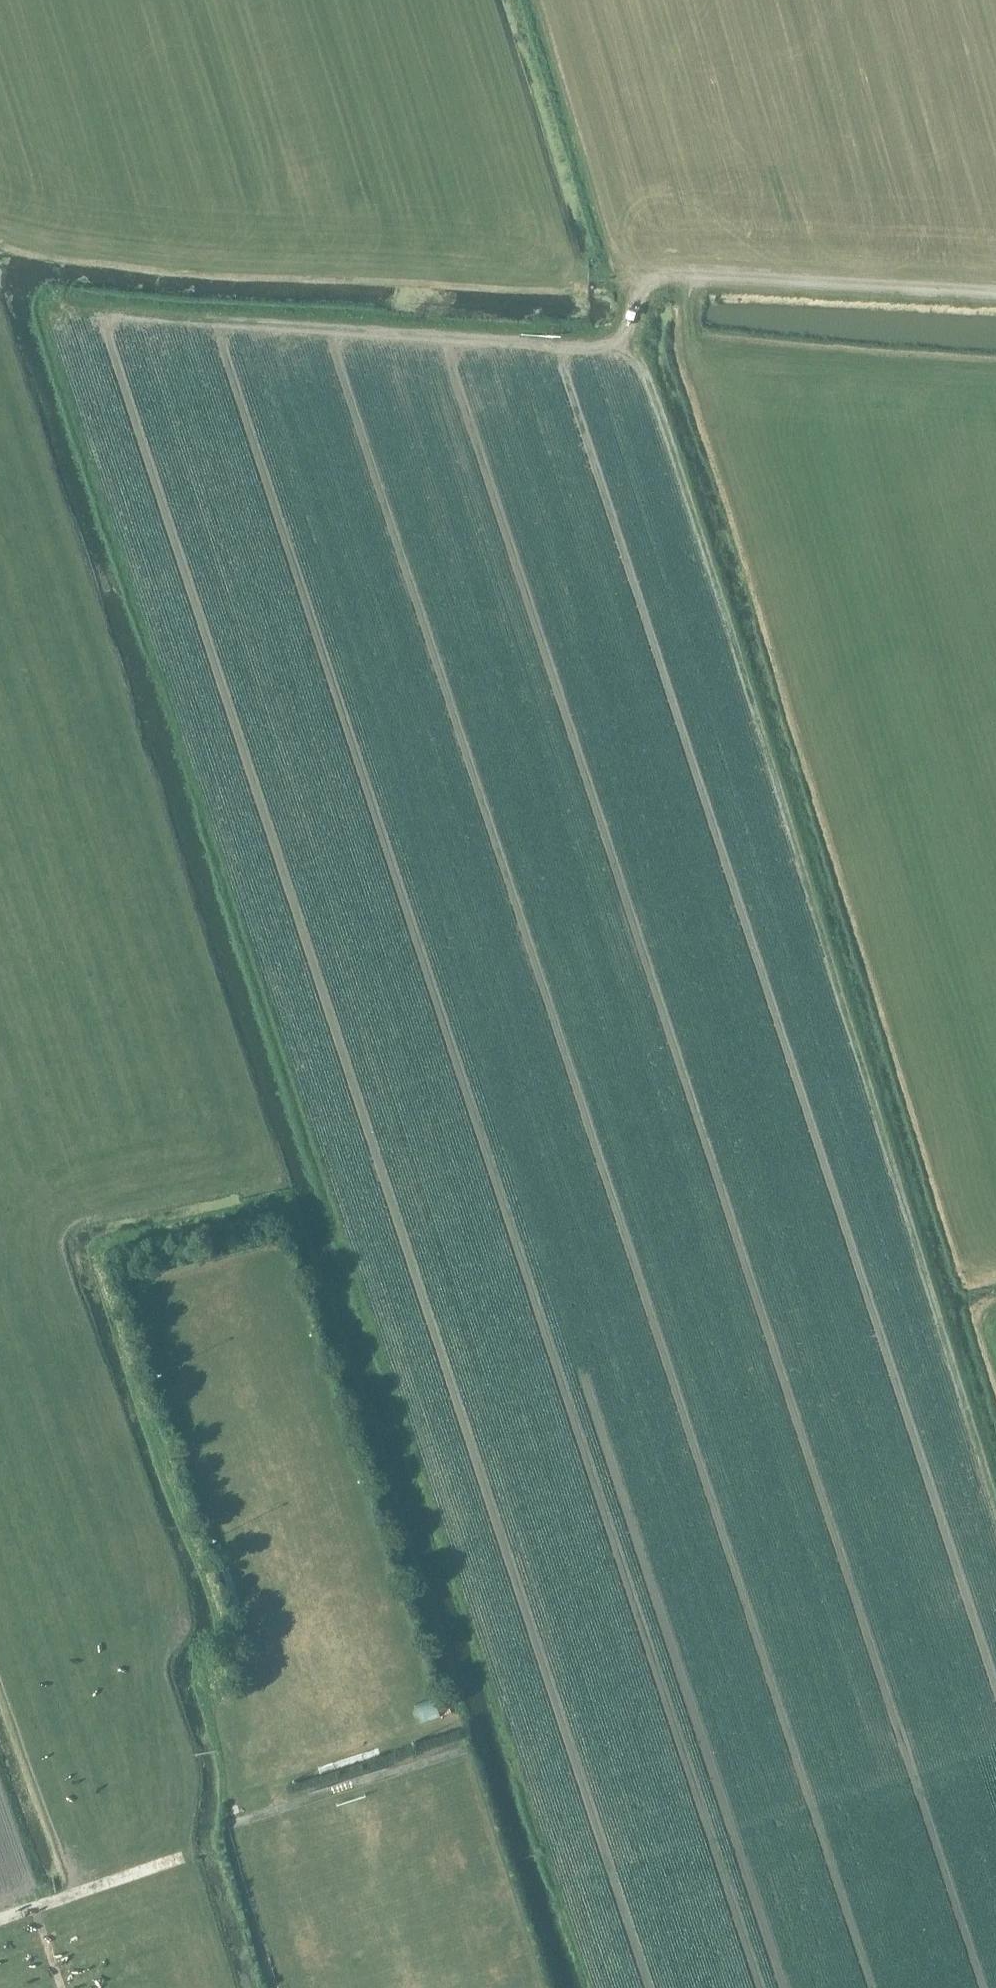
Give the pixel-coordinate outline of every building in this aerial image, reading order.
[(416,1703),(422,1722),(441,1717),(436,1697),(416,1703)]
